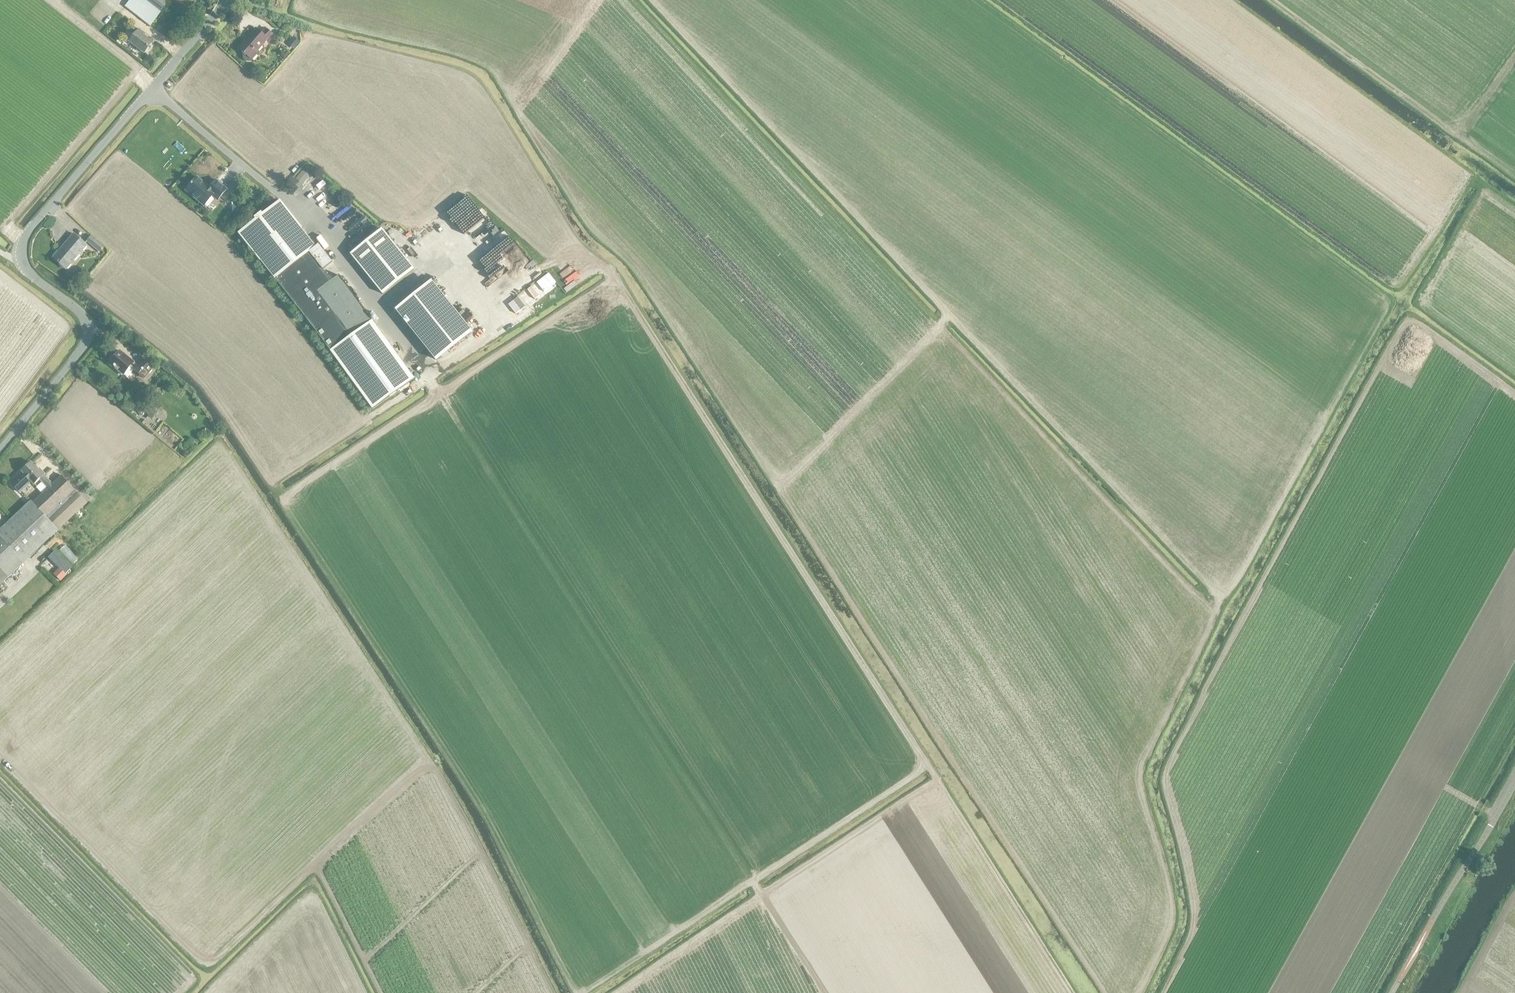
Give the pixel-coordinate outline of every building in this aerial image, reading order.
[(125,6),(150,26),(169,2),(165,0),(130,0),(125,6)] [(144,33),(138,29),(132,25),(129,30),(134,34),(129,41),(144,53),(153,42),(143,35),(144,33)] [(258,53),(257,52),(267,41),(269,43),(275,36),(265,27),(261,32),(256,28),(238,48),(244,53),(243,54),(243,56),(243,57),(243,58),(244,60),(245,61),(246,61),(247,62),(249,62),(250,62),(251,61),(258,53)] [(309,198),(326,183),(320,176),(303,191),(309,198)] [(186,189),(204,205),(213,195),(218,200),(226,190),(215,180),(209,188),(196,177),(186,189)] [(255,219),(238,232),(253,251),(273,277),(330,350),(372,409),(415,378),(372,320),(339,275),(332,281),(326,273),(323,269),(332,262),(318,245),(316,247),(280,200),(263,213),(261,212),(254,218),(255,219)] [(381,228),(350,254),(375,284),(406,259),(381,228)] [(52,258),(66,270),(87,245),(73,233),(52,258)] [(100,252),(104,247),(91,235),(86,241),(100,252)] [(528,275),(518,285),(522,289),(543,270),(534,260),(523,270),(528,275)] [(553,284),(556,281),(549,272),(546,274),(553,284)] [(432,282),(396,311),(435,359),(471,330),(432,282)] [(130,367),(134,370),(144,379),(153,368),(143,359),(138,365),(120,350),(109,363),(124,375),(130,367)] [(140,413),(143,410),(152,418),(158,412),(149,404),(146,407),(139,400),(133,407),(140,413)] [(20,492),(31,482),(34,485),(40,479),(44,483),(48,479),(44,475),(45,474),(40,468),(38,469),(31,462),(22,471),(22,472),(11,483),(20,492)] [(23,563),(59,530),(87,503),(61,475),(32,502),(31,501),(0,530),(0,539),(23,563)] [(52,540),(73,562),(78,558),(57,536),(52,540)] [(0,539),(0,585),(23,563),(0,539)] [(66,574),(72,567),(55,550),(48,557),(59,568),(53,573),(61,581),(67,575),(66,574)]
